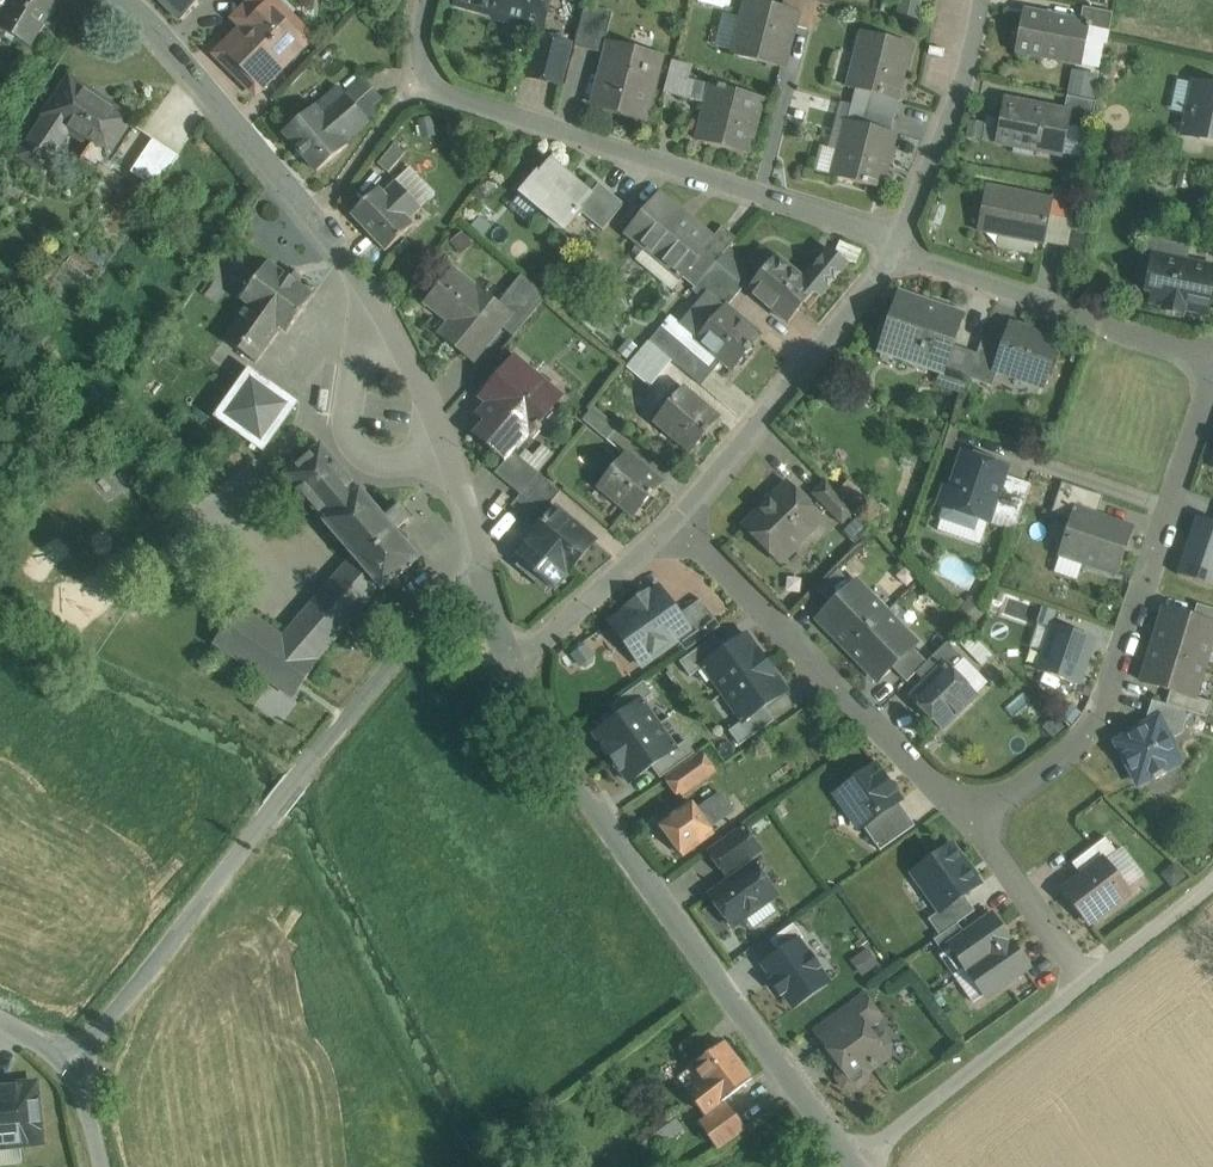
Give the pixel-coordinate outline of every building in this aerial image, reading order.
[(7,11),(6,10),(0,20),(0,29),(30,47),(59,0),(14,0),(7,11)] [(6,10),(7,11),(14,0),(0,0),(0,20),(6,10)] [(180,20),(200,0),(160,0),(180,20)] [(275,0),(269,0),(247,22),(255,31),(224,63),(243,83),(248,77),(262,90),(294,58),(287,51),(307,31),(275,0)] [(237,12),(247,22),(269,0),(249,0),(237,12)] [(457,4),(543,28),(551,0),(458,0),(457,4)] [(751,0),(747,0),(733,55),(784,68),(795,27),(799,13),(783,8),(751,0)] [(806,0),(785,0),(783,8),(799,13),(795,27),(811,31),(818,3),(806,0)] [(897,16),(919,21),(923,0),(900,0),(897,16)] [(613,12),(586,6),(575,47),(603,54),(613,12)] [(1114,13),(1083,7),(1081,22),(1090,23),(1089,29),(1110,33),(1114,13)] [(1081,22),(1024,11),(1016,53),(1082,66),(1089,29),(1090,23),(1081,22)] [(910,45),(864,33),(850,88),(872,94),(896,100),(897,99),(910,45)] [(571,44),(540,36),(529,77),(560,85),(571,44)] [(636,46),(628,50),(612,46),(597,106),(643,118),(659,58),(650,56),(645,48),(636,46)] [(692,66),(673,61),(664,93),(684,98),(689,80),(692,66)] [(1073,69),(1069,94),(1097,97),(1100,73),(1073,69)] [(133,120),(70,78),(45,116),(47,117),(24,151),(38,159),(42,152),(52,158),(69,132),(108,158),(133,120)] [(713,86),(689,80),(684,98),(708,104),(713,86)] [(1197,84),(1194,97),(1191,96),(1187,112),(1191,112),(1185,136),(1212,142),(1212,87),(1197,84)] [(762,98),(727,89),(727,88),(719,85),(719,87),(713,85),(713,86),(708,104),(699,141),(748,154),(762,98)] [(369,122),(345,94),(321,114),(345,142),(369,122)] [(896,100),(872,94),(868,109),(868,110),(896,117),(900,100),(897,99),(896,100)] [(1096,103),(1068,97),(1064,113),(1071,115),(1069,127),(1091,131),(1096,103)] [(1064,113),(1006,102),(1007,101),(1005,101),(997,143),(998,143),(1062,155),(1062,156),(1063,156),(1069,127),(1071,115),(1064,113)] [(896,117),(868,110),(868,109),(853,105),(849,122),(892,133),(896,117)] [(315,107),(285,133),(318,171),(348,146),(345,142),(321,114),(315,107)] [(892,133),(849,122),(834,177),(881,189),(895,134),(892,133)] [(180,157),(154,139),(131,173),(157,191),(180,157)] [(392,170),(406,151),(394,143),(381,163),(392,170)] [(509,156),(498,149),(487,164),(497,172),(509,156)] [(590,195),(551,162),(540,176),(538,174),(522,193),(566,230),(581,212),(582,211),(580,210),(591,196),(590,195)] [(434,196),(410,170),(385,193),(410,219),(434,196)] [(625,205),(600,184),(590,195),(591,196),(580,210),(582,211),(581,212),(603,231),(625,205)] [(1054,187),(1052,201),(1053,201),(1050,217),(1073,221),(1079,192),(1054,187)] [(1052,201),(987,188),(979,230),(1000,234),(1035,241),(1045,243),(1050,217),(1053,201),(1052,201)] [(385,193),(380,189),(353,215),(386,251),(414,224),(410,219),(385,193)] [(713,240),(660,196),(629,232),(682,277),(714,241),(713,240)] [(1073,222),(1073,221),(1050,217),(1045,243),(1068,248),(1072,230),(1073,222)] [(492,227),(481,218),(473,227),(484,236),(492,227)] [(714,241),(682,277),(695,288),(708,273),(718,261),(727,250),(737,238),(723,227),(713,240),(714,241)] [(1072,230),(1068,248),(1088,252),(1092,234),(1072,230)] [(1032,256),(1035,241),(1000,234),(997,249),(1032,256)] [(1191,247),(1149,238),(1145,255),(1154,257),(1155,256),(1188,263),(1191,247)] [(754,273),(727,250),(718,261),(742,281),(745,284),(754,273)] [(831,251),(806,281),(817,290),(815,292),(820,296),(846,264),(831,251)] [(1155,256),(1154,257),(1150,279),(1157,281),(1153,302),(1166,305),(1165,309),(1183,313),(1184,308),(1206,313),(1212,281),(1212,268),(1188,263),(1155,256)] [(806,281),(777,257),(750,290),(789,323),(815,292),(817,290),(806,281)] [(742,281),(718,261),(708,273),(732,294),(742,281)] [(314,295),(269,263),(242,300),(250,306),(281,328),(287,333),(314,295)] [(478,292),(452,272),(426,304),(427,305),(429,303),(455,323),(444,337),(440,334),(439,336),(472,362),(500,326),(511,313),(500,304),(481,289),(478,292)] [(732,294),(708,273),(695,288),(693,291),(704,300),(709,294),(722,305),(732,294)] [(548,297),(522,275),(500,304),(511,313),(500,326),(514,338),(548,297)] [(704,300),(683,325),(698,339),(699,339),(725,308),(722,305),(709,294),(704,300)] [(963,317),(899,295),(881,350),(942,371),(944,366),(946,366),(953,346),(963,317)] [(281,328),(250,306),(225,341),(256,364),(281,328)] [(758,336),(726,310),(727,309),(725,307),(725,308),(699,339),(698,339),(735,369),(752,348),(751,347),(760,337),(759,336),(758,336)] [(711,366),(664,326),(650,342),(672,360),(698,382),(711,366)] [(1057,344),(1012,328),(1005,346),(998,369),(999,369),(1043,384),(1057,344)] [(1005,346),(983,338),(978,354),(969,378),(993,387),(999,369),(998,369),(1005,346)] [(650,342),(629,367),(651,386),(672,360),(650,342)] [(978,354),(953,346),(946,366),(944,366),(942,371),(939,379),(966,388),(969,378),(978,354)] [(560,399),(514,360),(483,397),(493,404),(482,417),(490,424),(479,437),(503,457),(514,444),(519,449),(536,428),(540,431),(543,427),(540,424),(560,399)] [(297,405),(250,371),(217,418),(264,451),(297,405)] [(720,419),(683,389),(656,421),(676,438),(675,440),(691,454),(706,436),(707,436),(710,433),(709,432),(720,419)] [(619,428),(595,408),(584,421),(608,441),(619,428)] [(540,470),(554,455),(543,445),(529,460),(540,470)] [(331,585),(284,640),(240,610),(216,644),(294,697),(318,663),(316,661),(380,587),(384,591),(419,560),(395,533),(410,520),(400,508),(386,521),(322,446),(286,477),(354,556),(330,584),(331,585)] [(514,452),(495,474),(521,496),(540,474),(514,452)] [(627,454),(600,486),(636,516),(654,495),(653,494),(662,483),(660,482),(659,483),(628,456),(628,455),(627,454)] [(1007,469),(964,454),(951,491),(945,488),(940,504),(946,506),(945,508),(978,519),(988,523),(991,515),(1004,476),(1007,469)] [(540,474),(521,496),(512,507),(534,525),(561,492),(540,474)] [(1031,485),(1004,476),(991,515),(1018,524),(1031,485)] [(856,511),(826,481),(812,494),(843,525),(856,511)] [(1103,496),(1063,482),(1052,514),(1072,521),(1076,509),(1096,516),(1103,496)] [(822,518),(789,484),(745,527),(779,561),(822,518)] [(978,519),(945,508),(942,519),(974,531),(978,519)] [(556,509),(530,541),(531,541),(517,557),(536,573),(549,558),(568,574),(595,542),(556,509)] [(1096,516),(1076,509),(1072,521),(1061,555),(1117,574),(1132,529),(1096,516)] [(1202,520),(1185,567),(1212,577),(1212,524),(1202,520)] [(853,586),(838,571),(818,591),(833,606),(853,586)] [(833,606),(819,619),(849,650),(886,613),(856,583),(853,586),(833,606)] [(661,588),(611,623),(613,626),(621,620),(629,631),(627,645),(642,666),(678,640),(691,631),(680,615),(671,614),(672,605),(661,588)] [(721,627),(702,600),(680,615),(691,631),(678,640),(686,652),(721,627)] [(1198,604),(1194,618),(1212,624),(1212,609),(1198,604)] [(1166,609),(1155,646),(1205,661),(1212,636),(1212,624),(1194,618),(1166,609)] [(886,613),(849,650),(879,681),(893,667),(913,647),(916,644),(886,613)] [(1035,670),(1082,687),(1100,637),(1053,621),(1035,670)] [(770,707),(791,692),(751,630),(724,648),(717,637),(690,654),(736,724),(731,727),(742,743),(778,719),(770,707)] [(964,660),(947,643),(928,663),(917,673),(927,684),(946,665),(952,671),(964,660)] [(1205,661),(1155,646),(1144,682),(1171,691),(1194,698),(1194,697),(1205,661)] [(913,647),(893,667),(907,683),(917,673),(928,663),(913,647)] [(927,684),(912,698),(942,729),(976,695),(952,671),(946,665),(927,684)] [(678,743),(644,689),(588,724),(629,790),(694,750),(687,738),(678,743)] [(1194,698),(1171,691),(1167,705),(1189,712),(1208,717),(1212,703),(1194,697),(1194,698)] [(1167,705),(1153,700),(1146,722),(1148,726),(1158,721),(1169,741),(1182,734),(1189,712),(1167,705)] [(1148,726),(1117,743),(1139,784),(1154,777),(1155,780),(1168,774),(1166,770),(1180,763),(1169,741),(1158,721),(1148,726)] [(702,755),(667,779),(680,797),(715,772),(702,755)] [(876,766),(837,794),(862,829),(864,827),(899,802),(901,801),(876,766)] [(721,794),(698,811),(710,828),(733,812),(721,794)] [(899,802),(864,827),(880,851),(915,826),(899,802)] [(692,803),(661,826),(683,856),(714,834),(710,828),(698,811),(692,803)] [(744,828),(710,853),(726,876),(761,851),(744,828)] [(1106,837),(1072,863),(1082,877),(1105,859),(1106,860),(1118,852),(1106,837)] [(980,884),(952,845),(914,873),(941,911),(941,912),(964,896),(980,884)] [(710,888),(725,878),(711,855),(695,865),(710,888)] [(1082,877),(1063,891),(1088,923),(1130,891),(1106,860),(1105,859),(1082,877)] [(754,865),(711,896),(733,927),(776,896),(754,865)] [(964,896),(941,912),(941,911),(929,920),(940,936),(958,924),(975,911),(964,896)] [(966,935),(950,946),(951,947),(968,972),(1011,941),(993,916),(966,935)] [(940,936),(934,940),(943,953),(951,947),(950,946),(966,935),(958,924),(940,936)] [(781,950),(762,962),(792,1011),(835,985),(799,927),(776,941),(781,950)] [(1011,941),(968,972),(986,997),(1029,966),(1011,941)] [(881,1018),(865,997),(840,1015),(849,1026),(860,1018),(867,1028),(881,1018)] [(867,1028),(860,1018),(849,1026),(825,1044),(842,1067),(841,1077),(846,1085),(856,1087),(865,1081),(866,1071),(879,1062),(878,1062),(886,1056),(888,1046),(882,1038),(872,1037),(869,1031),(867,1028)] [(724,1043),(694,1067),(705,1081),(689,1094),(706,1115),(752,1079),(724,1043)] [(0,1089),(0,1147),(43,1142),(37,1085),(0,1089)] [(728,1104),(701,1124),(719,1149),(746,1129),(728,1104)] [(672,1113),(635,1139),(645,1152),(660,1141),(663,1144),(684,1129),(672,1113)]
